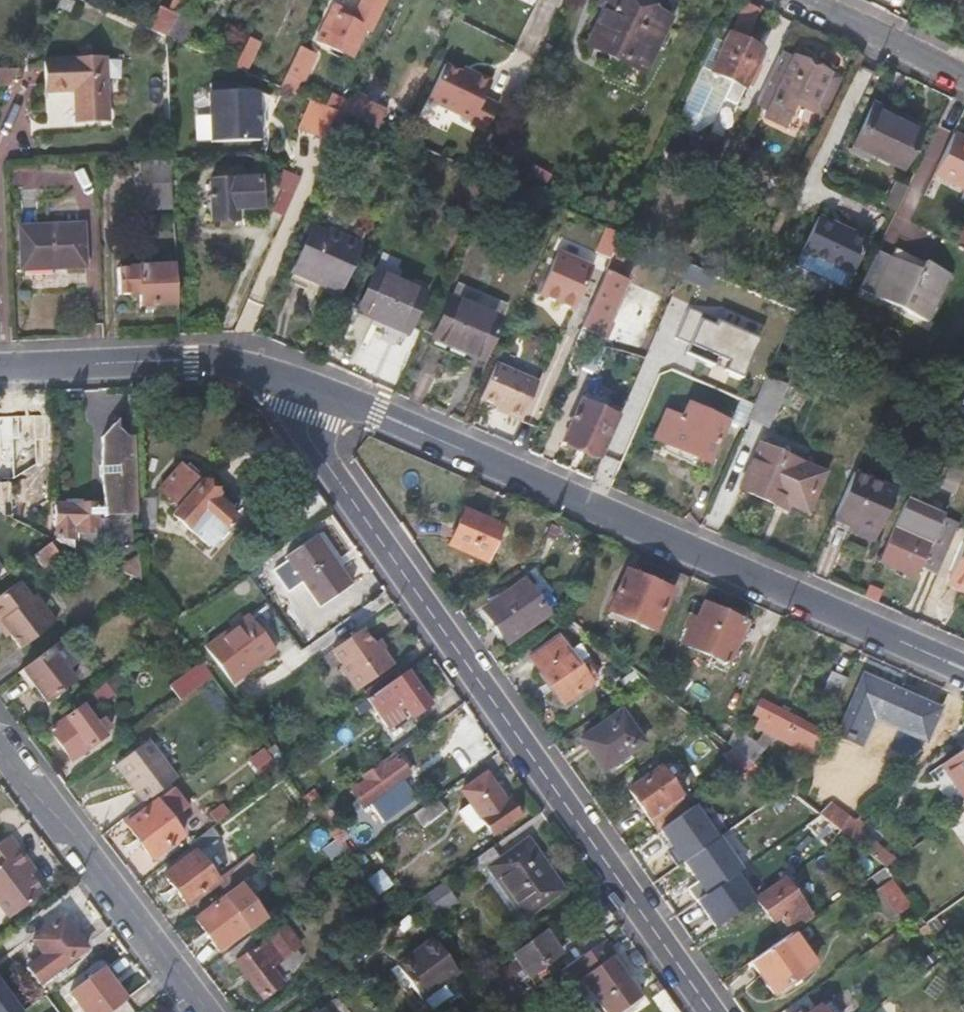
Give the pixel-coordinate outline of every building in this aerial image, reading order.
[(185,0),(172,0),(168,8),(179,13),(185,0)] [(315,39),(353,57),(363,34),(369,37),(386,0),(363,0),(359,10),(353,21),(329,10),(315,39)] [(587,45),(643,71),(670,16),(636,0),(601,0),(601,1),(602,5),(604,8),(587,45)] [(178,14),(179,13),(163,6),(151,30),(165,37),(167,38),(178,14)] [(197,23),(178,14),(167,38),(187,46),(197,23)] [(713,122),(733,81),(746,87),(764,50),(729,33),(710,70),(702,66),(683,107),(685,125),(697,131),(713,122)] [(261,41),(249,36),(234,67),(246,72),(261,41)] [(317,49),(301,42),(286,74),(302,81),(317,49)] [(839,75),(781,46),(754,102),(765,108),(762,114),(783,124),(797,94),(824,107),(839,75)] [(104,57),(43,58),(44,92),(73,92),(74,121),(107,120),(104,57)] [(474,77),(446,64),(429,99),(473,121),(472,123),(487,130),(500,104),(485,97),(493,80),(476,72),(474,77)] [(7,87),(18,68),(0,67),(0,86),(7,87)] [(302,81),(286,74),(280,86),(296,93),(302,81)] [(207,92),(209,142),(258,140),(258,123),(256,123),(256,112),(263,111),(263,97),(251,91),(230,92),(230,83),(209,84),(209,92),(207,92)] [(386,112),(353,97),(346,113),(378,128),(386,112)] [(924,123),(875,99),(849,152),(868,162),(872,153),(903,168),(924,123)] [(298,129),(334,145),(347,116),(345,115),(311,100),(298,129)] [(955,133),(935,174),(963,187),(963,137),(955,133)] [(169,209),(167,157),(139,159),(141,210),(169,209)] [(207,180),(210,221),(237,219),(236,212),(260,210),(258,176),(207,180)] [(909,186),(898,181),(886,205),(893,208),(896,202),(901,204),(909,186)] [(868,241),(816,216),(792,267),(843,291),(868,241)] [(83,223),(18,224),(19,269),(54,268),(55,265),(84,264),(83,223)] [(311,226),(290,271),(339,293),(360,247),(311,226)] [(611,259),(622,235),(610,230),(600,254),(611,259)] [(579,306),(588,310),(610,258),(563,239),(559,248),(597,264),(579,306)] [(892,257),(879,250),(860,289),(927,322),(949,276),(926,265),(922,271),(892,257)] [(895,250),(892,257),(922,271),(926,265),(895,250)] [(559,252),(539,295),(575,310),(594,267),(559,252)] [(680,278),(710,291),(716,276),(686,263),(680,278)] [(174,306),(172,266),(119,268),(119,295),(139,294),(140,307),(174,306)] [(375,267),(356,311),(408,334),(428,291),(375,267)] [(627,279),(606,271),(580,329),(601,338),(627,279)] [(450,295),(432,337),(483,361),(502,317),(450,295)] [(640,320),(658,328),(669,303),(651,295),(640,320)] [(743,379),(760,339),(688,308),(675,338),(690,345),(703,350),(699,360),(714,366),(717,357),(728,362),(724,371),(743,379)] [(598,369),(607,349),(592,343),(584,363),(598,369)] [(703,350),(690,345),(685,354),(699,360),(703,350)] [(714,366),(724,371),(728,362),(717,357),(714,366)] [(496,363),(480,399),(508,411),(506,415),(522,421),(539,382),(496,363)] [(787,383),(768,375),(748,420),(767,428),(787,383)] [(597,459),(614,421),(602,415),(604,410),(578,399),(560,443),(597,459)] [(727,419),(689,402),(681,418),(664,411),(653,437),(669,444),(667,449),(704,468),(727,419)] [(51,455),(50,416),(7,418),(9,455),(51,455)] [(138,497),(135,438),(127,438),(114,425),(103,437),(102,472),(105,506),(97,506),(97,503),(55,502),(55,539),(75,549),(74,533),(90,533),(90,528),(98,528),(98,517),(106,517),(106,520),(139,519),(138,497)] [(826,473),(757,443),(737,488),(777,506),(780,501),(808,512),(826,473)] [(235,516),(181,466),(158,490),(178,507),(172,514),(208,547),(235,516)] [(895,491),(853,472),(830,524),(872,542),(895,491)] [(11,518),(9,474),(0,474),(0,512),(11,518)] [(325,507),(313,491),(289,509),(300,525),(325,507)] [(139,519),(139,528),(156,528),(155,497),(138,497),(139,519)] [(907,497),(879,562),(915,578),(921,566),(938,573),(961,520),(907,497)] [(464,509),(448,544),(487,561),(501,526),(464,509)] [(315,535),(284,557),(318,607),(349,585),(315,535)] [(50,543),(32,556),(44,572),(63,560),(50,543)] [(948,583),(963,589),(963,546),(948,583)] [(140,559),(118,570),(138,580),(140,581),(140,572),(140,559)] [(625,570),(607,611),(653,631),(671,590),(625,570)] [(522,581),(482,610),(506,644),(547,615),(522,581)] [(18,582),(0,595),(0,625),(8,636),(18,650),(54,624),(33,596),(30,598),(18,582)] [(948,583),(946,588),(963,595),(963,589),(948,583)] [(702,603),(694,620),(688,618),(684,627),(687,629),(680,644),(727,664),(737,642),(741,644),(749,624),(702,603)] [(231,684),(273,652),(247,616),(204,647),(231,684)] [(5,638),(8,636),(0,625),(0,632),(5,638)] [(379,654),(371,644),(361,628),(330,651),(341,666),(339,668),(356,691),(393,666),(383,652),(379,654)] [(557,636),(529,657),(561,704),(594,681),(586,669),(582,673),(557,636)] [(379,638),(371,644),(379,654),(383,652),(386,649),(379,638)] [(50,646),(17,671),(45,704),(76,682),(50,646)] [(211,675),(201,662),(170,686),(179,699),(211,675)] [(405,671),(365,699),(379,718),(398,704),(410,718),(429,704),(405,671)] [(117,672),(84,697),(89,703),(98,697),(100,701),(118,687),(124,683),(117,672)] [(834,708),(847,678),(835,673),(822,703),(834,708)] [(863,675),(835,734),(859,745),(872,718),(925,741),(939,708),(863,675)] [(813,757),(823,733),(760,699),(753,714),(758,717),(754,728),(763,733),(775,738),(813,757)] [(83,705),(50,730),(72,761),(111,731),(103,721),(97,724),(83,705)] [(621,710),(580,738),(602,772),(643,743),(621,710)] [(763,752),(753,744),(733,727),(726,745),(739,755),(752,764),(763,752)] [(763,733),(753,744),(763,752),(775,738),(763,733)] [(177,777),(149,740),(115,764),(143,802),(177,777)] [(942,764),(963,796),(963,748),(942,764)] [(752,764),(739,755),(727,761),(736,775),(739,773),(752,764)] [(374,799),(398,782),(410,775),(396,757),(381,768),(378,764),(361,775),(364,780),(350,791),(361,808),(374,799)] [(657,831),(689,809),(659,767),(628,789),(657,831)] [(518,816),(506,800),(503,802),(492,785),(484,774),(461,792),(492,834),(518,816)] [(500,780),(492,785),(503,802),(506,800),(511,796),(500,780)] [(404,791),(398,782),(374,799),(380,807),(404,791)] [(125,823),(152,860),(183,837),(172,822),(189,808),(173,787),(125,823)] [(436,798),(412,814),(422,827),(445,811),(436,798)] [(320,822),(337,844),(348,836),(323,802),(312,810),(320,822)] [(840,834),(853,821),(831,802),(817,817),(839,832),(840,834)] [(216,824),(228,815),(219,804),(207,812),(216,824)] [(817,817),(806,825),(829,843),(839,832),(817,817)] [(840,834),(868,856),(877,844),(859,832),(864,825),(855,819),(840,834)] [(188,844),(195,853),(196,855),(219,837),(211,827),(188,844)] [(40,897),(22,872),(28,867),(7,838),(0,843),(0,913),(7,923),(40,897)] [(499,859),(498,857),(485,866),(523,919),(565,889),(528,839),(499,859)] [(492,847),(469,864),(475,873),(485,866),(498,857),(492,847)] [(186,906),(217,882),(196,855),(195,853),(163,875),(186,906)] [(253,856),(217,882),(224,893),(242,879),(260,866),(253,856)] [(46,892),(28,867),(22,872),(40,897),(46,892)] [(891,878),(883,868),(878,871),(870,877),(878,888),(891,878)] [(362,877),(376,896),(385,888),(373,869),(362,877)] [(784,878),(756,898),(770,920),(777,916),(787,929),(809,914),(784,878)] [(900,892),(891,878),(878,888),(871,893),(890,919),(910,905),(900,892)] [(222,894),(224,897),(229,905),(250,889),(242,879),(224,893),(222,894)] [(423,896),(438,917),(458,903),(443,882),(425,895),(423,896)] [(229,905),(224,897),(196,918),(219,951),(247,931),(229,905)] [(924,924),(932,934),(941,927),(934,917),(924,924)] [(44,932),(37,924),(26,932),(42,955),(25,967),(38,985),(55,973),(86,950),(62,918),(50,925),(44,932)] [(44,919),(37,924),(44,932),(50,925),(44,919)] [(286,925),(235,963),(261,998),(280,984),(269,969),(300,944),(286,925)] [(574,942),(583,956),(600,944),(603,941),(606,939),(596,926),(574,942)] [(510,1006),(526,995),(517,983),(527,976),(561,953),(545,930),(511,953),(516,961),(491,979),(510,1006)] [(790,933),(749,962),(772,995),(815,966),(790,933)] [(227,952),(235,963),(255,948),(247,937),(227,952)] [(395,966),(421,1000),(457,972),(431,938),(395,966)] [(600,944),(624,981),(628,978),(603,941),(600,944)] [(571,986),(580,980),(602,1011),(617,1011),(637,998),(624,981),(600,944),(583,956),(560,971),(571,986)] [(70,993),(82,1011),(111,1011),(125,1001),(102,970),(70,993)] [(0,986),(0,1011),(18,1011),(0,986)] [(337,996),(316,1011),(349,1011),(337,996)] [(831,998),(812,1011),(840,1011),(831,998)]
